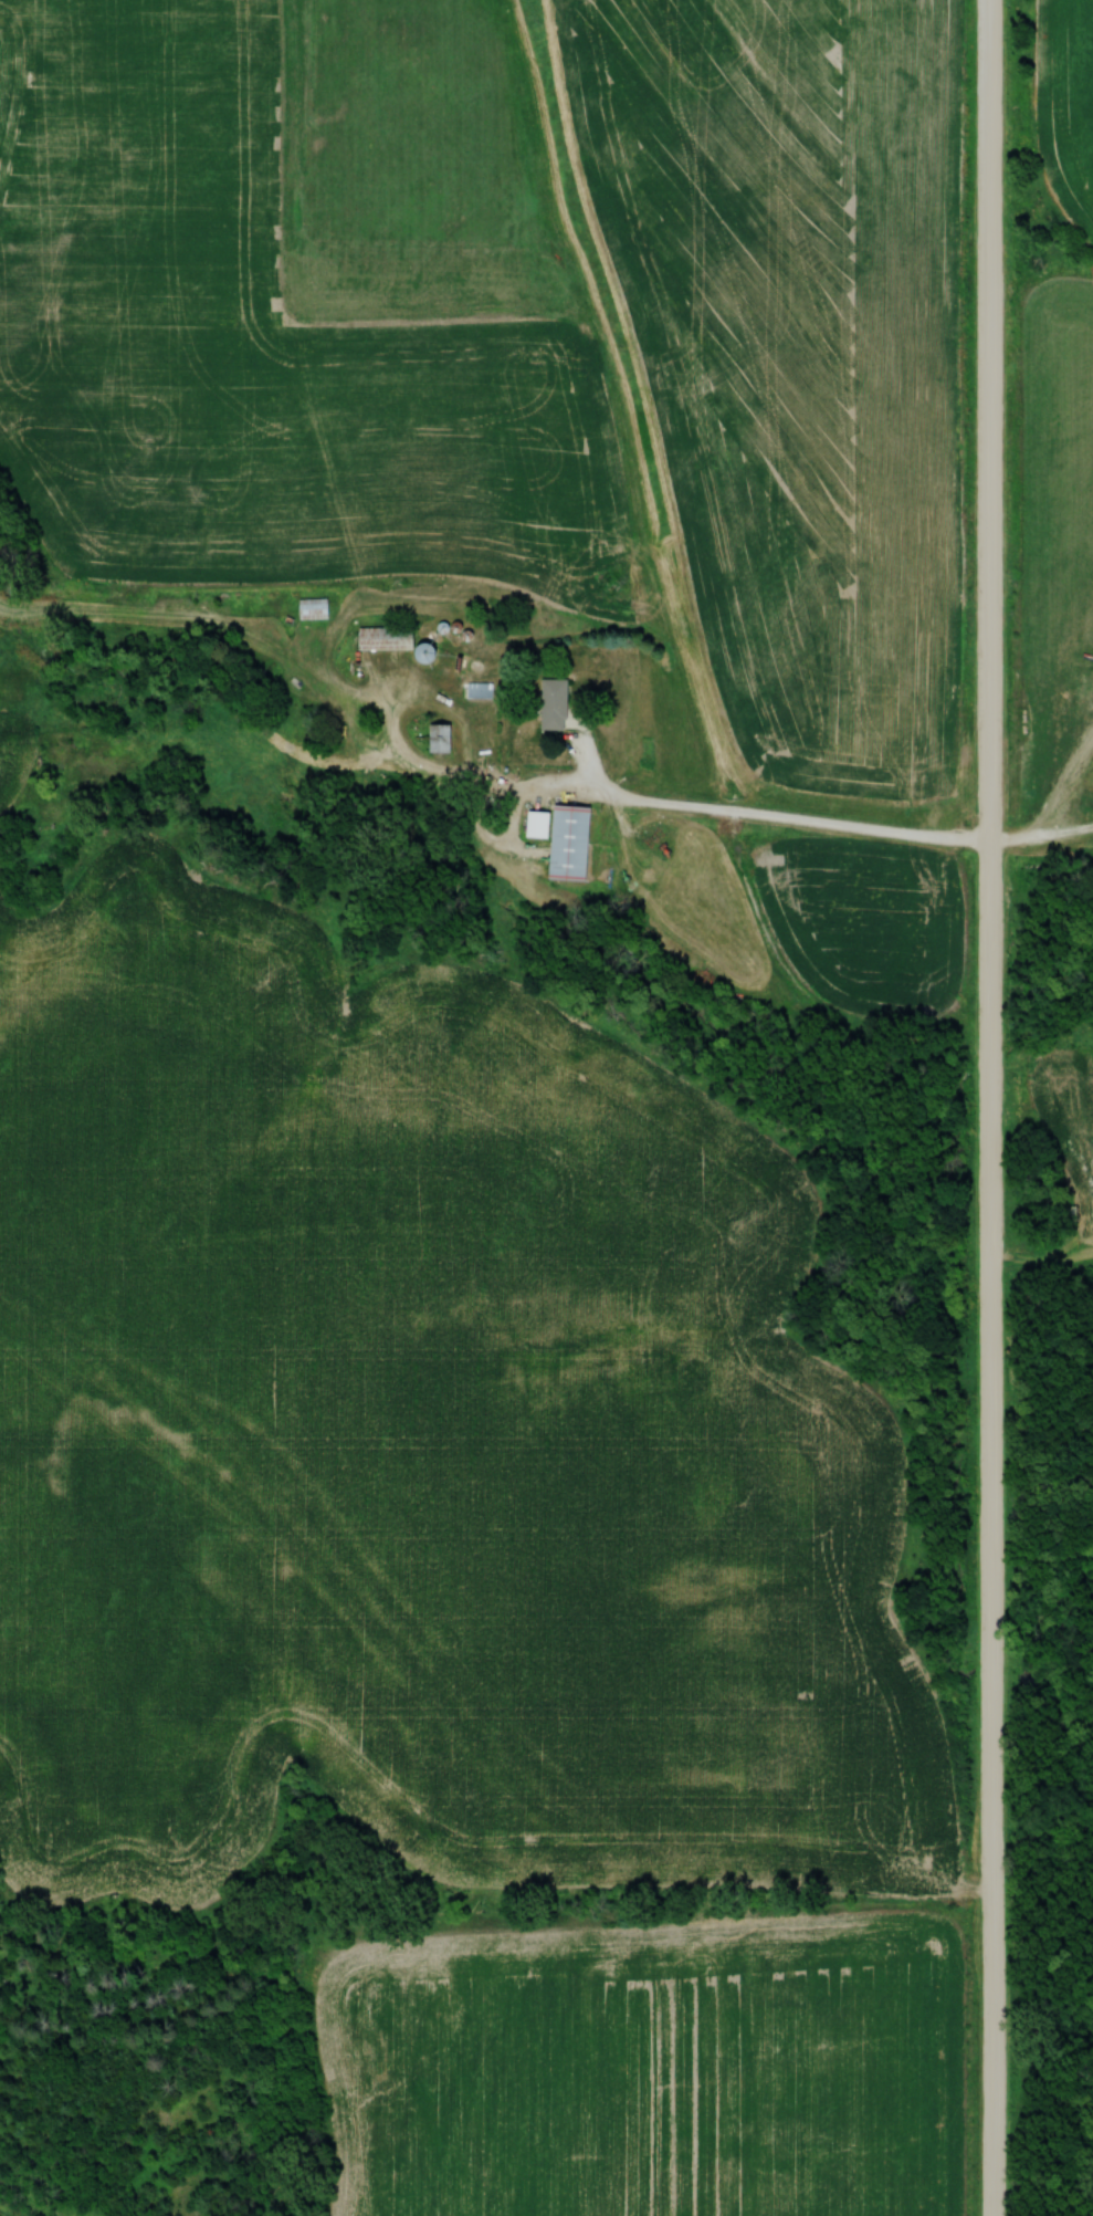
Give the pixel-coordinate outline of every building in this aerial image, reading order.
[(325,619),(325,599),(292,599),(292,619),(325,619)] [(405,650),(405,627),(352,627),(352,650),(405,650)] [(537,730),(562,730),(562,679),(537,679),(537,730)] [(423,753),(447,753),(447,724),(423,724),(423,753)] [(587,807),(545,805),(544,812),(521,810),(519,837),(543,839),(541,877),(583,880),(587,807)]
